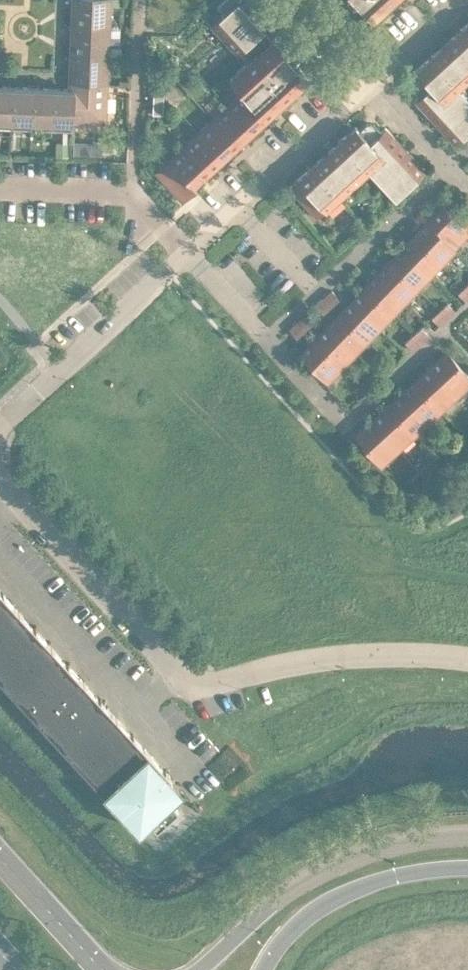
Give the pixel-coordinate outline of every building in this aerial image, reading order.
[(70,24),(109,26),(110,0),(71,0),(70,24)] [(210,25),(223,39),(250,15),(237,1),(237,0),(232,5),(223,13),(210,25)] [(223,13),(232,5),(227,0),(222,0),(217,5),(223,13)] [(345,1),(353,9),(358,4),(372,20),(394,0),(346,0),(345,1)] [(206,9),(200,15),(207,22),(213,16),(206,9)] [(239,51),(262,31),(263,29),(250,15),(223,39),(237,54),(239,51)] [(444,43),(467,69),(467,22),(444,43)] [(70,24),(69,53),(108,55),(109,26),(70,24)] [(239,51),(248,61),(271,40),(262,31),(239,51)] [(229,79),(240,92),(265,118),(308,79),(294,63),(299,58),(292,50),(286,55),(272,39),(271,40),(248,61),(229,79)] [(427,115),(458,87),(467,77),(467,69),(444,43),(430,57),(415,70),(419,74),(412,81),(411,89),(418,96),(414,100),(427,115)] [(69,53),(68,82),(107,83),(108,55),(69,53)] [(153,75),(153,83),(163,84),(164,76),(153,75)] [(68,82),(68,88),(73,88),(72,121),(105,122),(107,83),(68,82)] [(10,127),(12,86),(0,85),(0,126),(10,127)] [(10,127),(30,128),(32,86),(12,86),(10,127)] [(30,128),(51,128),(52,87),(32,86),(30,128)] [(52,87),(51,128),(71,129),(72,121),(73,88),(68,88),(52,87)] [(427,115),(454,143),(467,131),(467,98),(458,87),(427,115)] [(240,92),(226,105),(250,132),(265,118),(240,92)] [(163,106),(152,105),(152,113),(162,114),(163,106)] [(226,105),(212,118),(236,145),(250,132),(226,105)] [(212,118),(197,132),(222,158),(236,145),(212,118)] [(355,126),(326,152),(353,182),(368,169),(398,142),(385,127),(380,131),(374,123),(366,123),(359,130),(355,126)] [(197,132),(183,145),(207,171),(222,158),(197,132)] [(73,141),(73,154),(89,154),(89,141),(73,141)] [(55,142),(55,155),(68,155),(68,142),(55,142)] [(424,170),(398,142),(368,169),(394,198),(424,170)] [(207,171),(183,145),(154,171),(182,201),(196,188),(193,185),(207,171)] [(353,182),(326,152),(288,186),(316,217),(353,182)] [(425,223),(452,248),(467,232),(467,233),(467,216),(467,215),(458,223),(437,202),(421,219),(425,223)] [(425,223),(413,235),(440,260),(452,248),(425,223)] [(413,235),(401,248),(427,273),(440,260),(413,235)] [(401,248),(388,261),(415,286),(427,273),(401,248)] [(388,261),(376,274),(402,299),(415,286),(388,261)] [(376,274),(364,287),(390,312),(402,299),(376,274)] [(465,300),(467,297),(467,282),(457,292),(465,300)] [(364,287),(351,300),(377,325),(390,312),(364,287)] [(331,289),(315,304),(322,312),(338,297),(331,289)] [(351,300),(339,313),(365,338),(377,325),(351,300)] [(447,302),(431,317),(438,325),(454,310),(447,302)] [(339,313),(326,326),(352,351),(365,338),(339,313)] [(304,314),(288,328),(296,336),(311,322),(304,314)] [(326,326),(314,339),(340,364),(352,351),(326,326)] [(404,341),(412,349),(427,335),(420,327),(404,341)] [(340,364),(314,339),(301,353),(327,377),(340,364)] [(430,367),(454,393),(467,380),(467,376),(446,352),(430,367)] [(430,367),(415,380),(439,407),(454,393),(430,367)] [(415,380),(401,393),(425,420),(439,407),(415,380)] [(401,393),(387,406),(411,432),(425,420),(401,393)] [(387,406),(372,420),(396,446),(411,432),(387,406)] [(396,446),(372,420),(356,434),(380,461),(396,446)] [(440,451),(447,459),(463,445),(455,437),(440,451)] [(411,478),(418,486),(434,471),(426,463),(411,478)] [(137,829),(148,818),(156,826),(177,807),(169,799),(181,788),(0,591),(0,680),(137,829)]
